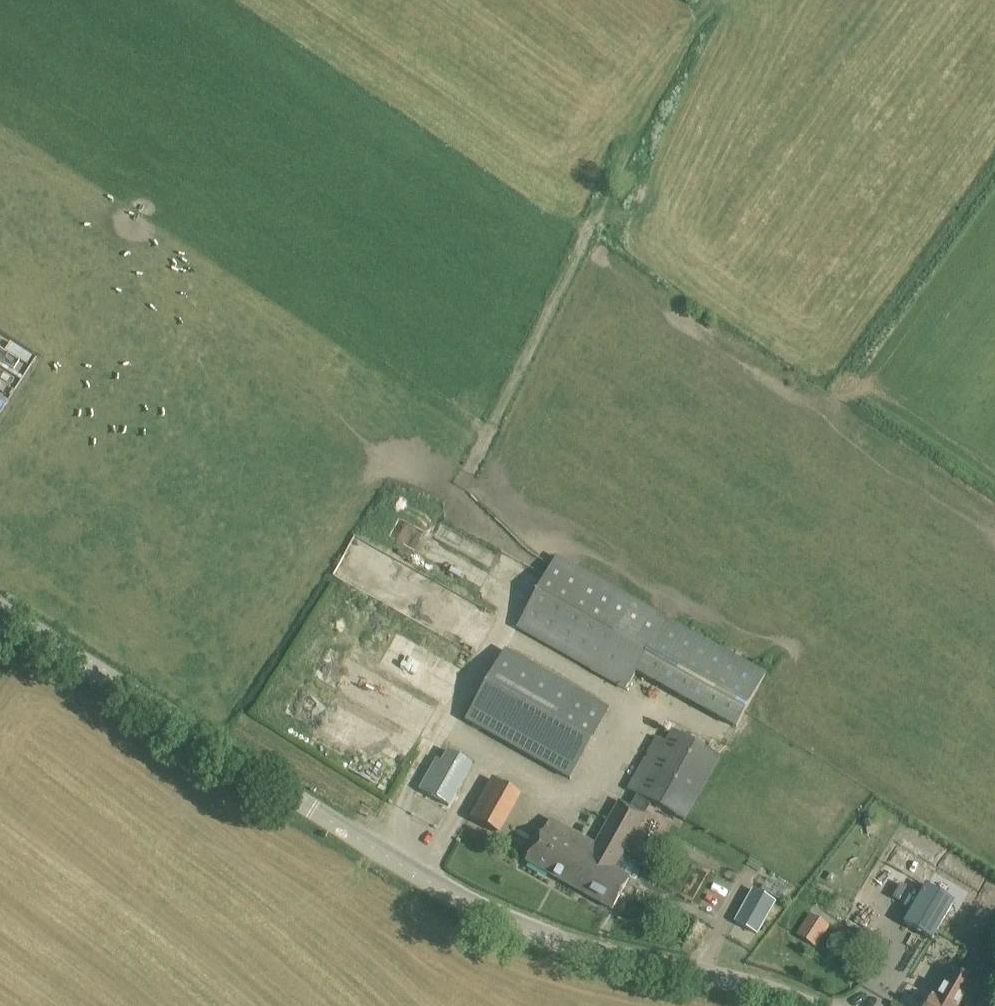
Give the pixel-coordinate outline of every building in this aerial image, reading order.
[(26,361),(31,351),(6,338),(1,348),(26,361)] [(735,728),(765,674),(557,557),(518,627),(626,689),(635,672),(735,728)] [(610,709),(505,650),(465,722),(570,781),(610,709)] [(685,819),(723,748),(670,720),(632,790),(685,819)] [(449,749),(445,761),(435,757),(421,790),(456,805),(475,760),(449,749)] [(473,819),(507,833),(524,790),(490,776),(473,819)] [(644,815),(651,803),(637,795),(630,807),(619,801),(589,853),(545,828),(526,861),(583,893),(599,861),(614,870),(646,816),(644,815)] [(630,878),(614,870),(599,861),(583,893),(612,909),(630,878)] [(932,939),(954,902),(926,885),(905,920),(904,923),(932,939)] [(774,901),(752,889),(733,922),(755,935),(774,901)] [(811,913),(798,935),(816,947),(830,925),(811,913)] [(976,983),(955,970),(937,999),(933,997),(927,1005),(962,1005),(976,983)]
